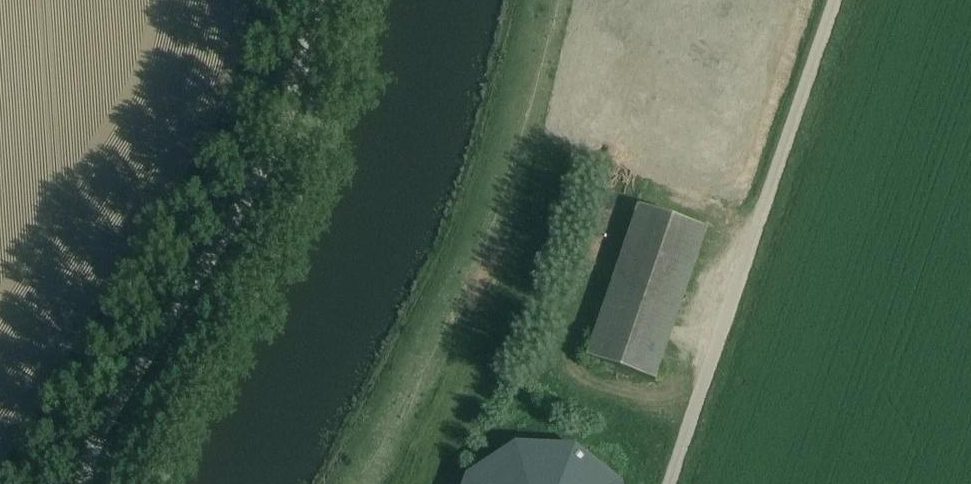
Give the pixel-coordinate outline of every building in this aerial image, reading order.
[(607,194),(603,208),(611,210),(615,196),(607,194)] [(587,355),(655,379),(707,227),(639,204),(587,355)] [(617,480),(612,473),(606,467),(601,462),(594,457),(587,453),(580,449),(573,446),(565,444),(557,442),(549,441),(541,441),(533,442),(526,443),(518,444),(510,447),(503,450),(496,454),(489,458),(483,463),(477,468),(472,474),(467,481),(465,483),(620,483),(617,480)]
